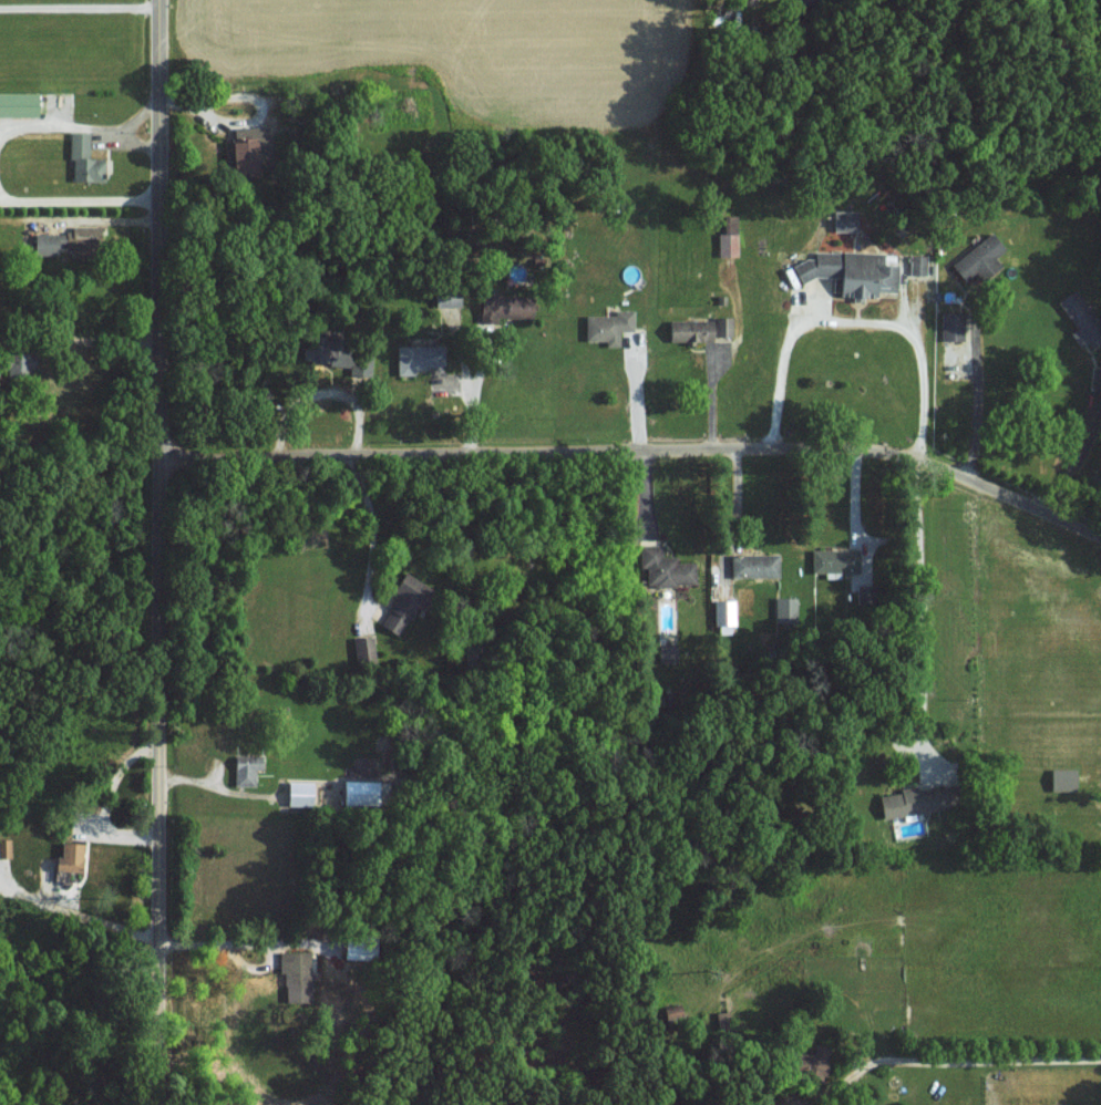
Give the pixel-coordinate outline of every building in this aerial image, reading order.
[(228,128),(231,178),(257,177),(256,161),(270,161),(268,127),(228,128)] [(88,133),(70,132),(69,181),(100,181),(100,172),(103,172),(103,158),(87,158),(88,133)] [(717,231),(718,256),(737,255),(736,215),(722,216),(723,231),(717,231)] [(32,233),(32,255),(56,255),(56,243),(69,243),(69,250),(97,250),(97,226),(68,226),(68,233),(32,233)] [(950,261),(967,286),(999,263),(993,256),(1003,249),(991,232),(950,261)] [(894,291),(894,263),(881,262),(881,252),(813,250),(813,257),(806,257),(791,264),(799,282),(815,275),(837,276),(837,295),(851,295),(853,300),(862,300),(862,294),(872,295),(881,290),(894,291)] [(908,273),(925,273),(926,255),(909,254),(908,273)] [(458,306),(458,289),(435,288),(434,305),(458,306)] [(1082,350),(1100,336),(1100,324),(1075,288),(1056,301),(1076,328),(1069,333),(1082,350)] [(531,316),(532,296),(480,293),(478,320),(494,321),(494,315),(531,316)] [(584,315),(585,340),(605,339),(605,345),(618,345),(617,330),(632,329),(631,309),(615,310),(615,314),(584,315)] [(961,339),(962,311),(941,311),(940,339),(961,339)] [(712,316),(712,335),(731,335),(731,316),(712,316)] [(711,341),(711,318),(667,319),(668,341),(711,341)] [(312,347),(303,346),(303,361),(339,363),(341,336),(313,335),(312,347)] [(395,344),(395,374),(414,374),(414,366),(443,366),(443,344),(395,344)] [(368,376),(371,350),(351,348),(348,373),(368,376)] [(29,376),(29,366),(34,366),(34,351),(0,350),(0,375),(29,376)] [(694,561),(675,561),(675,555),(660,555),(660,543),(639,543),(639,566),(646,566),(646,584),(694,584),(694,561)] [(810,571),(858,571),(858,548),(810,549),(810,571)] [(730,576),(777,575),(776,553),(729,553),(730,576)] [(401,636),(428,585),(404,572),(393,591),(398,593),(381,625),(401,636)] [(774,622),(795,622),(795,597),(774,597),(774,622)] [(733,599),(713,599),(713,625),(734,624),(733,599)] [(372,636),(352,637),(353,662),(374,661),(372,636)] [(656,645),(657,662),(676,661),(675,644),(656,645)] [(260,755),(233,754),(233,785),(254,786),(254,768),(260,768),(260,755)] [(1074,768),(1049,769),(1050,790),(1075,790),(1074,768)] [(378,805),(379,781),(343,779),(342,804),(378,805)] [(309,804),(310,781),(286,781),(285,804),(309,804)] [(882,819),(947,806),(943,783),(878,796),(882,819)] [(9,838),(0,838),(0,857),(10,856),(9,838)] [(53,869),(80,871),(81,842),(59,841),(59,856),(53,856),(53,869)] [(278,951),(278,973),(283,972),(284,1001),(309,1000),(308,951),(278,951)] [(729,1029),(725,1010),(716,1012),(719,1030),(729,1029)]
